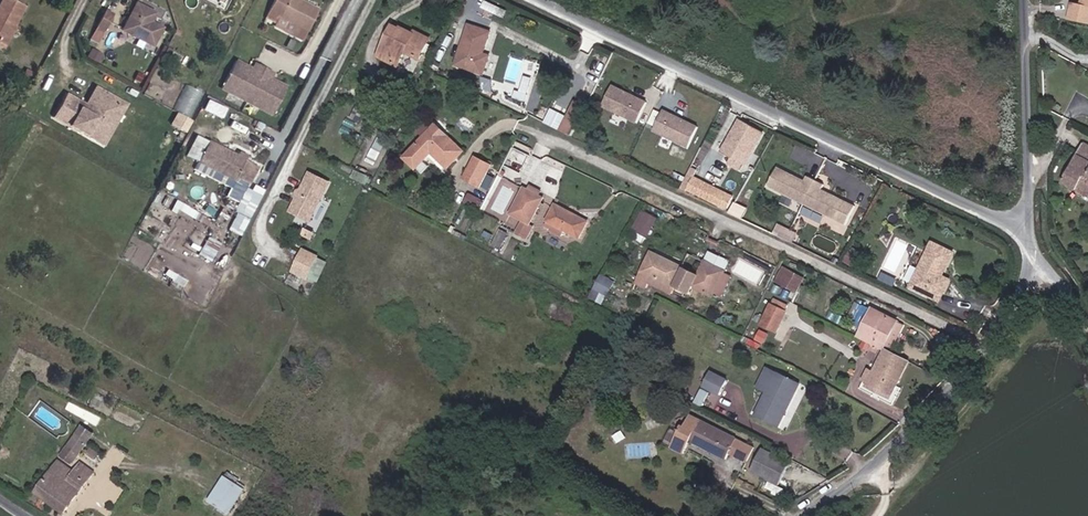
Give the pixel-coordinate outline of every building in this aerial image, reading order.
[(20,43),(36,8),(19,0),(16,0),(5,24),(0,21),(0,33),(20,43)] [(289,0),(283,0),(271,24),(280,29),(278,33),(306,49),(322,18),(289,0)] [(1081,0),(1080,0),(1079,0),(1079,3),(1070,0),(1065,17),(1087,23),(1087,21),(1087,0),(1081,0)] [(101,43),(114,12),(104,8),(92,40),(101,43)] [(167,40),(156,34),(151,31),(155,22),(141,14),(128,42),(158,59),(167,40)] [(804,22),(818,24),(819,18),(804,16),(804,22)] [(106,37),(116,42),(125,26),(115,21),(106,37)] [(151,31),(156,34),(161,25),(155,22),(151,31)] [(488,61),(481,58),(488,36),(465,27),(452,66),(481,79),(488,61)] [(16,53),(20,43),(0,33),(0,46),(16,53)] [(378,64),(391,71),(407,39),(403,36),(400,40),(392,36),(378,64)] [(405,63),(418,69),(428,50),(407,39),(391,71),(399,75),(405,63)] [(251,76),(239,69),(224,96),(273,124),(288,97),(276,90),(274,91),(270,89),(275,81),(259,72),(255,80),(252,79),(251,76)] [(40,98),(44,100),(55,79),(50,77),(40,98)] [(527,102),(526,107),(535,110),(542,87),(521,81),(516,98),(527,102)] [(189,117),(203,93),(187,83),(173,107),(189,117)] [(609,93),(599,114),(634,131),(645,111),(609,93)] [(74,108),(65,125),(114,154),(125,134),(115,128),(128,106),(106,94),(96,113),(93,118),(74,108)] [(201,110),(224,120),(231,106),(207,95),(201,110)] [(77,103),(74,108),(93,118),(96,113),(77,103)] [(128,106),(115,128),(125,134),(137,112),(128,106)] [(561,130),(572,135),(582,114),(571,109),(561,130)] [(656,109),(649,123),(655,127),(663,112),(656,109)] [(172,126),(189,131),(193,118),(176,113),(172,126)] [(661,119),(651,139),(686,156),(696,136),(661,119)] [(730,162),(741,167),(756,138),(739,130),(724,159),(730,162)] [(445,177),(462,160),(434,133),(402,165),(413,177),(429,162),(445,177)] [(380,161),(385,140),(376,138),(370,158),(380,161)] [(1081,143),(1058,180),(1087,198),(1087,147),(1081,143)] [(205,172),(254,197),(265,176),(253,170),(255,166),(248,162),(245,166),(217,151),(205,172)] [(737,174),(741,167),(730,162),(727,169),(737,174)] [(862,205),(828,188),(830,183),(822,179),(814,175),(812,180),(784,167),(775,186),(852,224),(862,205)] [(461,190),(475,197),(485,175),(471,169),(461,190)] [(312,228),(318,214),(330,191),(312,183),(295,218),(312,228)] [(736,204),(696,184),(689,198),(729,219),(736,204)] [(517,232),(523,235),(536,209),(518,200),(506,226),(517,232)] [(245,222),(260,229),(270,209),(255,202),(245,222)] [(643,208),(632,228),(649,238),(660,217),(643,208)] [(561,240),(574,246),(583,230),(552,214),(544,230),(549,233),(547,238),(559,244),(561,240)] [(779,223),(775,233),(795,241),(799,230),(779,223)] [(510,246),(521,252),(528,237),(523,235),(517,232),(510,246)] [(213,259),(221,243),(208,237),(200,253),(213,259)] [(946,269),(951,258),(930,249),(925,259),(946,269)] [(308,283),(312,275),(318,263),(304,256),(295,277),(308,283)] [(910,295),(940,307),(949,286),(937,281),(940,275),(943,276),(946,269),(925,259),(910,295)] [(680,277),(649,262),(634,294),(646,300),(649,294),(667,303),(680,277)] [(312,275),(321,279),(327,267),(318,263),(312,275)] [(783,264),(775,281),(798,293),(806,277),(783,264)] [(690,292),(701,298),(714,273),(703,267),(690,292)] [(601,272),(592,295),(607,301),(617,279),(601,272)] [(701,298),(709,302),(722,277),(714,273),(701,298)] [(762,333),(774,340),(782,325),(786,319),(774,312),(762,333)] [(892,329),(894,327),(868,314),(866,317),(892,329)] [(853,341),(877,353),(892,329),(866,317),(853,341)] [(882,356),(889,359),(902,334),(892,329),(877,353),(882,356)] [(874,399),(881,403),(902,368),(877,353),(864,377),(860,375),(856,384),(863,387),(877,394),(874,399)] [(950,353),(939,361),(945,369),(956,361),(950,353)] [(711,369),(704,387),(723,394),(730,376),(711,369)] [(765,415),(760,412),(769,391),(775,394),(781,383),(757,370),(751,382),(744,395),(734,417),(758,429),(765,415)] [(683,385),(699,393),(707,378),(691,371),(683,385)] [(737,391),(744,395),(751,382),(743,378),(737,391)] [(704,387),(697,401),(704,404),(711,390),(704,387)] [(874,399),(877,394),(863,387),(860,392),(874,399)] [(666,427),(655,448),(669,456),(677,441),(713,459),(717,452),(723,440),(677,416),(670,429),(666,427)] [(73,464),(97,432),(85,422),(60,455),(73,464)] [(734,461),(740,448),(723,440),(717,452),(734,461)] [(736,471),(764,486),(777,462),(748,448),(736,471)] [(73,476),(54,509),(67,515),(89,515),(110,482),(96,474),(89,485),(73,476)] [(235,513),(246,483),(223,474),(211,503),(235,513)] [(739,491),(723,482),(721,485),(738,494),(739,491)]
